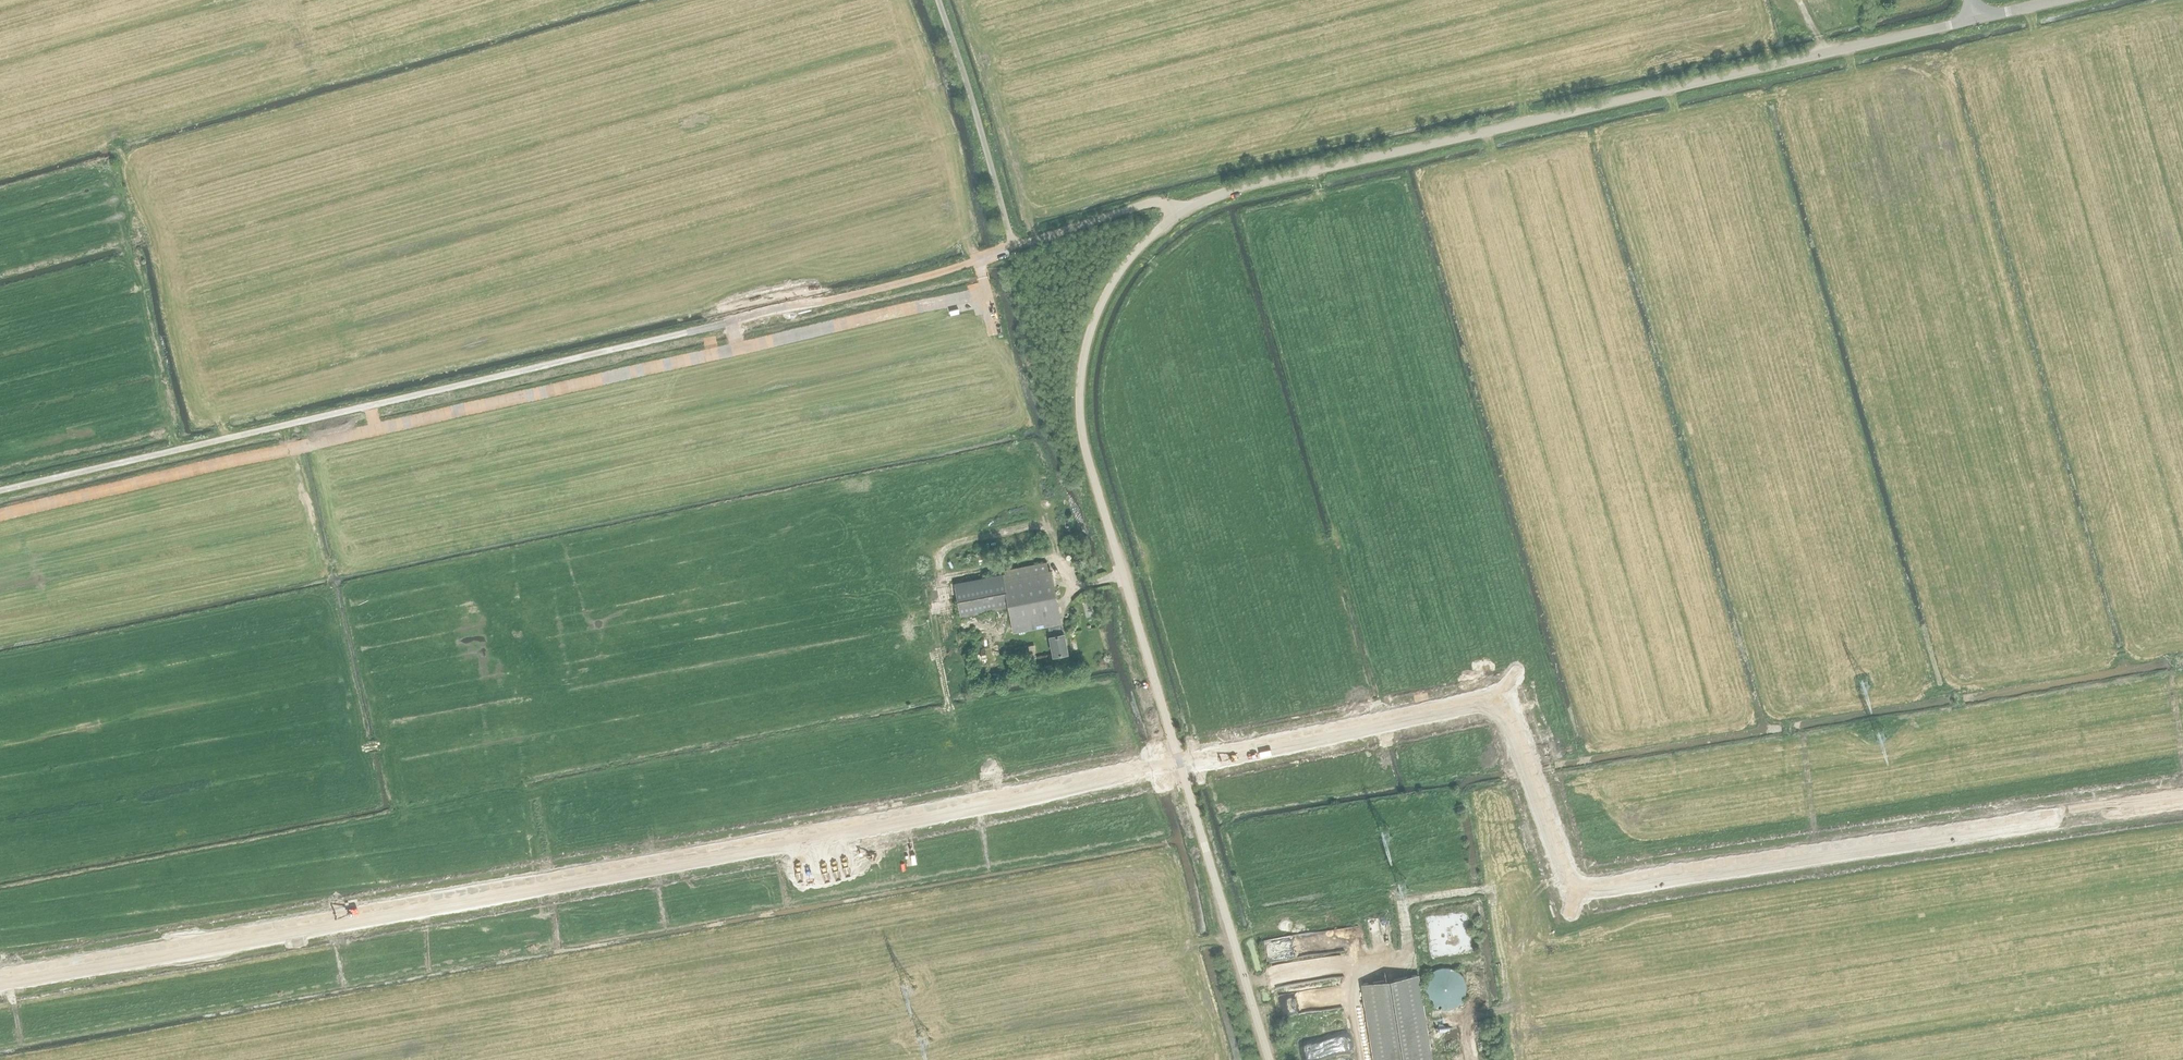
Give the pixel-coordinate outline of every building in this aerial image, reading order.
[(1043,625),(1045,636),(1051,635),(1055,654),(1069,651),(1065,632),(1062,632),(1060,621),(1062,621),(1052,571),(1050,571),(1048,561),(1006,569),(1007,573),(956,582),(962,615),(1007,607),(1011,608),(1015,630),(1043,625)] [(1284,936),(1266,938),(1268,960),(1283,959),(1282,952),(1278,952),(1278,943),(1284,942),(1284,936)] [(1440,1010),(1442,1011),(1443,1011),(1445,1011),(1447,1011),(1449,1010),(1451,1010),(1453,1009),(1454,1008),(1456,1007),(1458,1006),(1459,1005),(1461,1004),(1462,1002),(1463,1001),(1464,999),(1465,997),(1465,995),(1466,993),(1466,991),(1466,989),(1466,988),(1466,986),(1466,984),(1465,982),(1464,980),(1464,978),(1463,977),(1461,975),(1460,974),(1459,972),(1457,971),(1455,970),(1454,969),(1452,968),(1450,968),(1448,967),(1446,967),(1444,967),(1443,967),(1441,967),(1439,968),(1437,968),(1435,969),(1434,970),(1432,971),(1431,972),(1429,973),(1428,975),(1427,976),(1426,978),(1425,980),(1424,982),(1423,983),(1423,985),(1423,987),(1423,989),(1423,991),(1423,993),(1424,995),(1424,997),(1425,999),(1426,1000),(1427,1002),(1428,1004),(1430,1005),(1431,1006),(1433,1007),(1434,1008),(1436,1009),(1438,1010),(1440,1010)] [(1414,975),(1360,984),(1372,1059),(1428,1059),(1414,975)]
